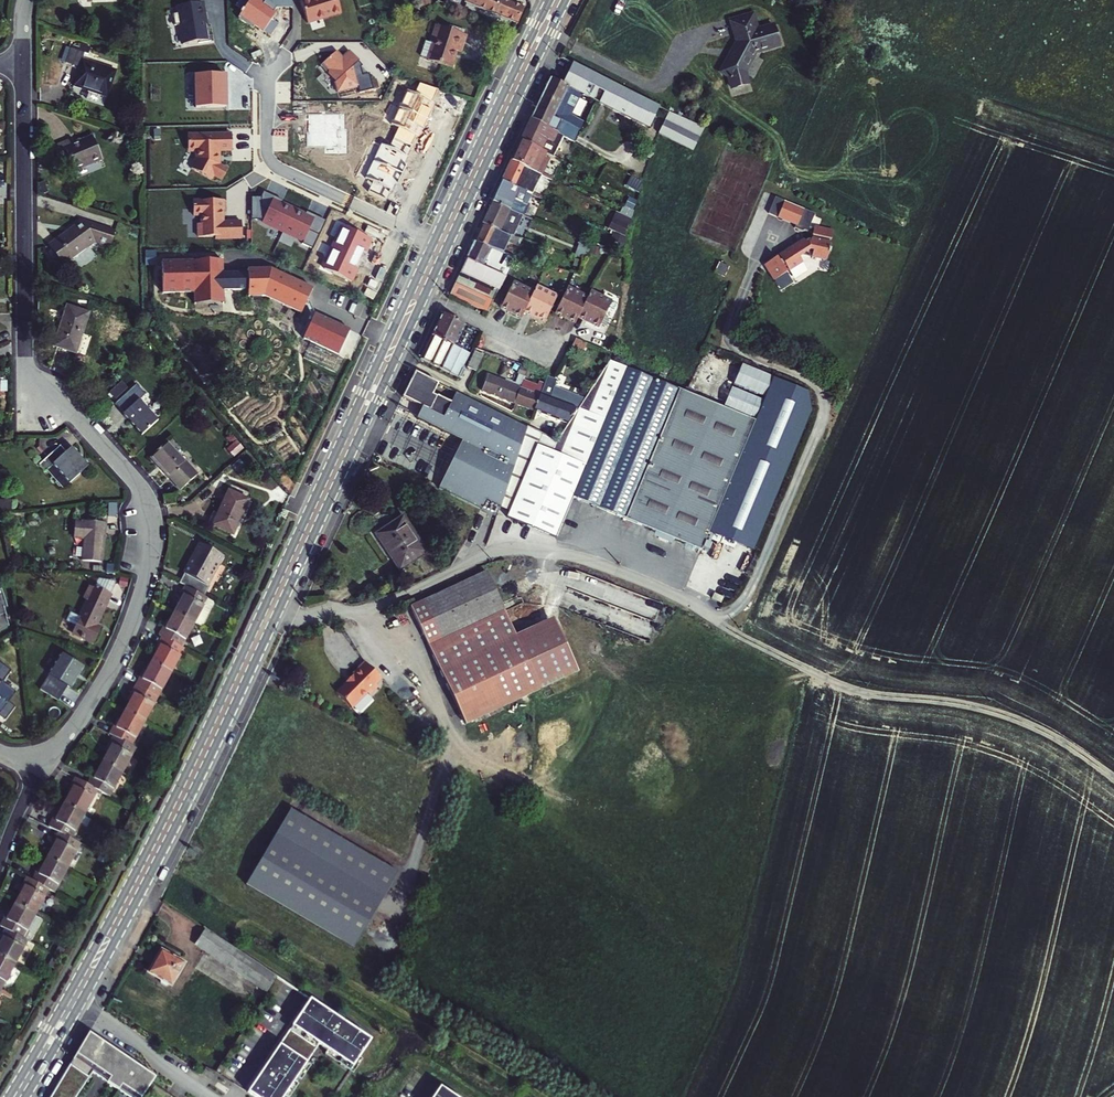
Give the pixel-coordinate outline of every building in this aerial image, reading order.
[(293,0),(239,0),(235,5),(243,10),(237,18),(253,29),(256,26),(270,37),(279,23),(271,17),(278,8),(294,7),(293,0)] [(338,0),(302,0),(309,24),(342,14),(338,0)] [(466,3),(516,24),(523,8),(507,2),(507,0),(467,0),(466,3)] [(210,40),(204,2),(174,7),(182,44),(210,40)] [(753,12),(732,17),(737,37),(730,51),(733,52),(730,59),(727,58),(727,60),(722,69),(723,74),(728,76),(732,88),(748,83),(745,71),(755,52),(778,44),(773,24),(758,28),(753,12)] [(448,29),(463,34),(465,29),(450,24),(448,29)] [(430,42),(426,40),(421,54),(428,57),(427,59),(450,67),(455,51),(460,53),(465,35),(463,34),(448,29),(436,25),(430,42)] [(79,67),(73,85),(107,97),(115,70),(86,60),(82,59),(84,53),(70,48),(65,62),(79,67)] [(337,98),(374,90),(370,72),(350,50),(342,56),(337,51),(322,67),(334,82),(337,98)] [(648,128),(659,133),(693,150),(704,128),(687,119),(655,104),(573,63),(565,79),(553,74),(551,79),(581,94),(648,128)] [(227,108),(226,75),(194,75),(195,108),(227,108)] [(542,97),(531,119),(570,141),(583,148),(586,142),(577,137),(584,123),(571,115),(581,94),(551,79),(542,97)] [(432,102),(437,91),(420,83),(415,93),(406,89),(398,108),(428,121),(435,103),(432,102)] [(421,137),(428,121),(398,108),(391,125),(398,128),(394,139),(411,146),(416,135),(421,137)] [(344,114),(306,114),(307,147),(325,147),(325,154),(347,154),(347,129),(344,129),(344,114)] [(570,141),(531,119),(521,141),(545,152),(548,154),(560,160),(564,153),(570,141)] [(659,133),(648,128),(642,139),(653,145),(659,133)] [(232,152),(231,132),(187,133),(187,153),(193,153),(194,160),(191,168),(213,180),(214,177),(222,181),(229,168),(220,164),(220,152),(232,152)] [(101,159),(92,136),(73,143),(71,138),(53,146),(60,162),(69,158),(74,170),(101,159)] [(406,156),(411,146),(394,139),(390,148),(380,144),(373,161),(401,173),(408,157),(406,156)] [(521,141),(512,161),(535,172),(543,155),(545,152),(521,141)] [(570,141),(564,153),(576,160),(583,148),(570,141)] [(401,173),(373,161),(365,177),(373,181),(369,192),(386,200),(391,190),(393,191),(401,173)] [(535,172),(512,161),(507,171),(502,181),(531,195),(541,175),(535,172)] [(612,187),(622,193),(626,186),(640,194),(641,181),(621,169),(618,176),(612,187)] [(612,187),(618,176),(612,173),(606,184),(612,187)] [(531,195),(502,181),(492,202),(523,215),(531,195)] [(313,249),(326,220),(307,212),(306,214),(281,202),(282,200),(262,191),(260,197),(251,198),(251,220),(263,219),(262,222),(303,241),(301,243),(313,249)] [(824,258),(826,252),(827,253),(828,248),(827,248),(828,241),(827,241),(827,238),(829,238),(831,229),(812,224),(808,223),(813,211),(782,198),(775,215),(793,222),(792,225),(800,228),(802,227),(805,228),(810,230),(809,234),(811,234),(810,237),(809,237),(809,238),(805,237),(802,239),(801,238),(789,246),(790,247),(789,248),(788,247),(776,254),(777,256),(774,257),(774,256),(761,264),(771,279),(783,271),(783,270),(786,268),(786,270),(800,261),(796,256),(800,253),(803,251),(809,253),(809,255),(824,258)] [(223,213),(223,200),(192,201),(192,216),(201,215),(201,224),(197,224),(197,240),(214,239),(214,242),(241,241),(241,224),(222,225),(222,213),(223,213)] [(514,236),(523,215),(492,202),(482,224),(514,236)] [(614,210),(615,210),(629,217),(632,211),(616,203),(614,210)] [(629,217),(615,210),(612,217),(629,226),(632,218),(629,217)] [(110,247),(114,231),(86,222),(83,223),(81,220),(47,244),(51,249),(47,252),(51,257),(55,254),(60,261),(65,257),(68,261),(95,242),(110,247)] [(605,220),(602,226),(620,234),(625,237),(627,230),(605,220)] [(514,236),(482,224),(474,241),(492,248),(503,252),(508,241),(518,244),(520,238),(514,236)] [(372,240),(341,225),(321,267),(352,282),(372,240)] [(625,237),(620,234),(616,243),(623,246),(626,237),(625,237)] [(586,260),(591,244),(581,239),(575,256),(586,260)] [(516,255),(503,252),(492,248),(474,241),(471,248),(465,262),(471,265),(472,262),(505,277),(516,255)] [(222,259),(162,261),(162,292),(194,291),(194,303),(223,302),(223,289),(222,272),(222,259)] [(471,265),(465,262),(457,278),(450,295),(488,312),(489,308),(505,277),(472,262),(471,265)] [(247,268),(247,272),(248,289),(248,295),(253,295),(253,297),(263,297),(263,295),(266,295),(300,313),(312,288),(270,268),(247,268)] [(247,272),(222,272),(223,289),(248,289),(247,272)] [(523,312),(533,292),(512,282),(500,307),(521,318),(523,312)] [(533,292),(523,312),(544,322),(556,297),(536,286),(533,292)] [(578,318),(588,298),(566,287),(554,313),(574,323),(578,318)] [(376,293),(367,288),(363,296),(373,300),(376,293)] [(590,293),(588,298),(578,318),(598,328),(611,303),(590,293)] [(88,312),(67,305),(54,344),(75,352),(88,312)] [(348,330),(314,313),(302,338),(337,355),(348,330)] [(453,345),(463,323),(441,313),(421,359),(463,378),(467,369),(464,367),(471,353),(453,345)] [(586,343),(575,338),(570,348),(582,353),(586,343)] [(341,359),(308,343),(301,356),(335,373),(341,359)] [(483,355),(474,352),(468,367),(476,370),(483,355)] [(574,496),(638,523),(686,406),(691,393),(610,360),(557,441),(556,442),(552,451),(537,444),(507,517),(557,537),(574,496)] [(433,394),(439,383),(415,371),(411,381),(403,397),(423,407),(430,410),(436,396),(433,394)] [(515,384),(489,374),(483,390),(515,402),(524,379),(525,376),(519,373),(515,384)] [(547,375),(546,378),(534,409),(556,417),(565,392),(554,388),(557,379),(554,378),(547,375)] [(773,376),(755,419),(710,530),(755,549),(812,410),(808,390),(773,376)] [(540,385),(529,381),(520,404),(534,409),(546,378),(543,377),(540,385)] [(520,404),(529,381),(524,379),(515,402),(520,404)] [(122,415),(141,435),(157,421),(139,400),(145,394),(136,384),(115,403),(124,413),(122,415)] [(445,417),(430,410),(423,407),(417,418),(463,441),(439,488),(481,509),(485,499),(501,507),(527,427),(525,425),(525,427),(474,401),(456,392),(445,417)] [(565,392),(556,417),(568,422),(582,399),(565,392)] [(638,523),(702,548),(710,530),(755,419),(691,393),(686,406),(638,523)] [(166,442),(150,457),(180,489),(196,475),(166,442)] [(69,482),(88,465),(71,447),(66,452),(59,445),(38,464),(44,471),(52,463),(69,482)] [(248,499),(227,490),(211,525),(232,535),(248,499)] [(174,494),(162,495),(162,496),(164,505),(175,504),(174,494)] [(388,527),(376,534),(398,567),(410,559),(412,562),(426,553),(402,517),(394,523),(396,526),(390,530),(388,527)] [(84,538),(82,559),(101,561),(105,522),(75,520),(73,537),(84,538)] [(201,542),(179,583),(185,586),(201,594),(205,597),(211,586),(208,584),(223,554),(201,542)] [(410,559),(398,567),(400,570),(412,562),(410,559)] [(486,572),(411,608),(466,724),(541,689),(522,650),(486,572)] [(72,632),(93,641),(100,627),(96,625),(110,593),(94,585),(93,586),(90,585),(84,598),(87,599),(72,632)] [(207,598),(201,594),(185,586),(179,597),(182,598),(174,612),(194,623),(200,626),(202,626),(209,613),(202,609),(208,598),(207,598)] [(712,598),(721,603),(724,597),(715,592),(712,598)] [(2,595),(0,596),(0,631),(9,625),(3,608),(6,607),(3,595),(2,595)] [(181,647),(194,623),(174,612),(167,625),(164,624),(158,635),(161,636),(181,647)] [(75,625),(79,617),(70,613),(66,621),(75,625)] [(522,650),(541,689),(577,672),(559,632),(522,650)] [(184,649),(181,647),(161,636),(155,648),(158,649),(150,662),(171,673),(184,649)] [(70,687),(83,667),(62,653),(40,689),(58,700),(67,685),(70,687)] [(0,711),(10,697),(13,693),(2,684),(13,671),(0,661),(0,711)] [(171,673),(150,662),(143,675),(141,674),(135,685),(158,697),(171,673)] [(353,708),(368,693),(371,696),(379,687),(377,685),(383,679),(366,662),(353,675),(354,676),(347,683),(348,684),(338,693),(353,708)] [(124,711),(145,721),(158,697),(135,685),(129,696),(131,697),(124,711)] [(72,704),(76,693),(66,688),(61,698),(72,704)] [(18,703),(10,697),(0,711),(8,716),(18,703)] [(132,746),(145,721),(124,711),(117,724),(115,723),(109,733),(113,736),(132,746)] [(103,761),(122,772),(136,748),(132,746),(113,736),(107,747),(110,748),(103,761)] [(109,796),(122,772),(103,761),(96,774),(93,772),(87,784),(98,790),(109,796)] [(75,777),(69,788),(71,789),(64,803),(85,814),(98,790),(87,784),(75,777)] [(71,838),(85,814),(64,803),(57,816),(55,815),(49,826),(58,831),(71,838)] [(399,872),(291,809),(247,885),(354,948),(363,933),(399,872)] [(47,856),(68,868),(81,844),(71,838),(58,831),(53,841),(55,843),(47,856)] [(32,880),(49,889),(61,895),(63,891),(57,888),(68,868),(47,856),(40,870),(38,869),(32,880)] [(23,888),(16,902),(36,913),(49,889),(32,880),(27,877),(21,887),(23,888)] [(5,928),(28,940),(30,941),(42,919),(35,915),(36,913),(16,902),(9,915),(6,914),(0,925),(5,928)] [(15,965),(28,940),(5,928),(0,938),(2,939),(0,943),(0,957),(15,965)] [(196,943),(206,950),(267,991),(277,977),(267,970),(205,929),(196,943)] [(148,972),(151,973),(160,978),(160,983),(166,986),(170,984),(171,985),(184,963),(161,949),(150,969),(148,972)] [(2,989),(15,965),(0,957),(0,988),(2,989)] [(254,1096),(283,1096),(318,1044),(352,1066),(370,1040),(309,999),(247,1092),(254,1096)] [(49,1096),(76,1096),(92,1073),(128,1096),(142,1096),(155,1077),(89,1032),(61,1078),(49,1096)] [(210,1080),(213,1075),(205,1070),(202,1075),(210,1080)] [(439,1086),(432,1096),(456,1096),(439,1086)]
